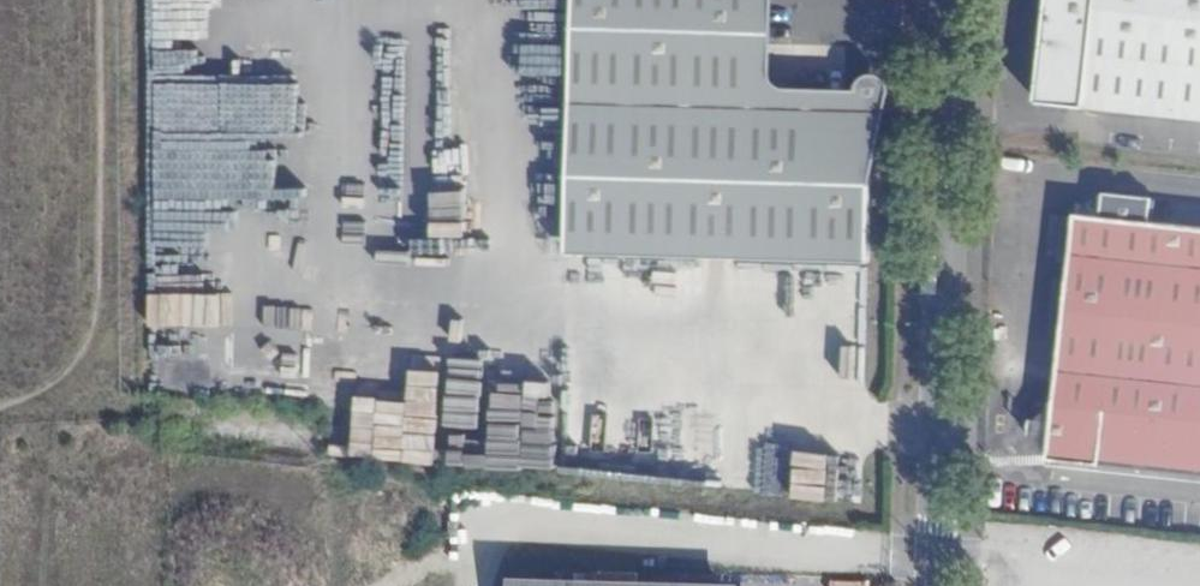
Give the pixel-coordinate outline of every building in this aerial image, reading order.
[(866,260),(869,173),(841,107),(750,103),(754,0),(571,0),(565,253),(866,260)] [(869,173),(885,87),(881,79),(876,75),(869,74),(863,77),(857,81),(854,91),(783,86),(772,80),(769,75),(767,70),(768,0),(754,0),(750,103),(841,107),(869,173)] [(1199,119),(1199,0),(1048,0),(1038,102),(1199,119)] [(296,81),(250,79),(248,131),(294,132),(296,81)] [(216,148),(177,145),(178,131),(158,130),(153,192),(232,198),(234,166),(215,165),(216,148)] [(1144,221),(1146,200),(1096,195),(1097,216),(1071,216),(1051,402),(1045,453),(1046,461),(1093,466),(1118,444),(1142,471),(1168,448),(1192,477),(1199,470),(1199,228),(1144,221)] [(184,291),(148,290),(147,391),(299,394),(299,360),(258,359),(259,325),(183,324),(184,291)] [(554,464),(557,385),(491,382),(489,436),(520,437),(519,463),(554,464)] [(1045,453),(1051,402),(1027,419),(1027,434),(1032,436),(1045,453)] [(1118,444),(1093,466),(1142,471),(1118,444)] [(1142,471),(1192,477),(1168,448),(1142,471)]
